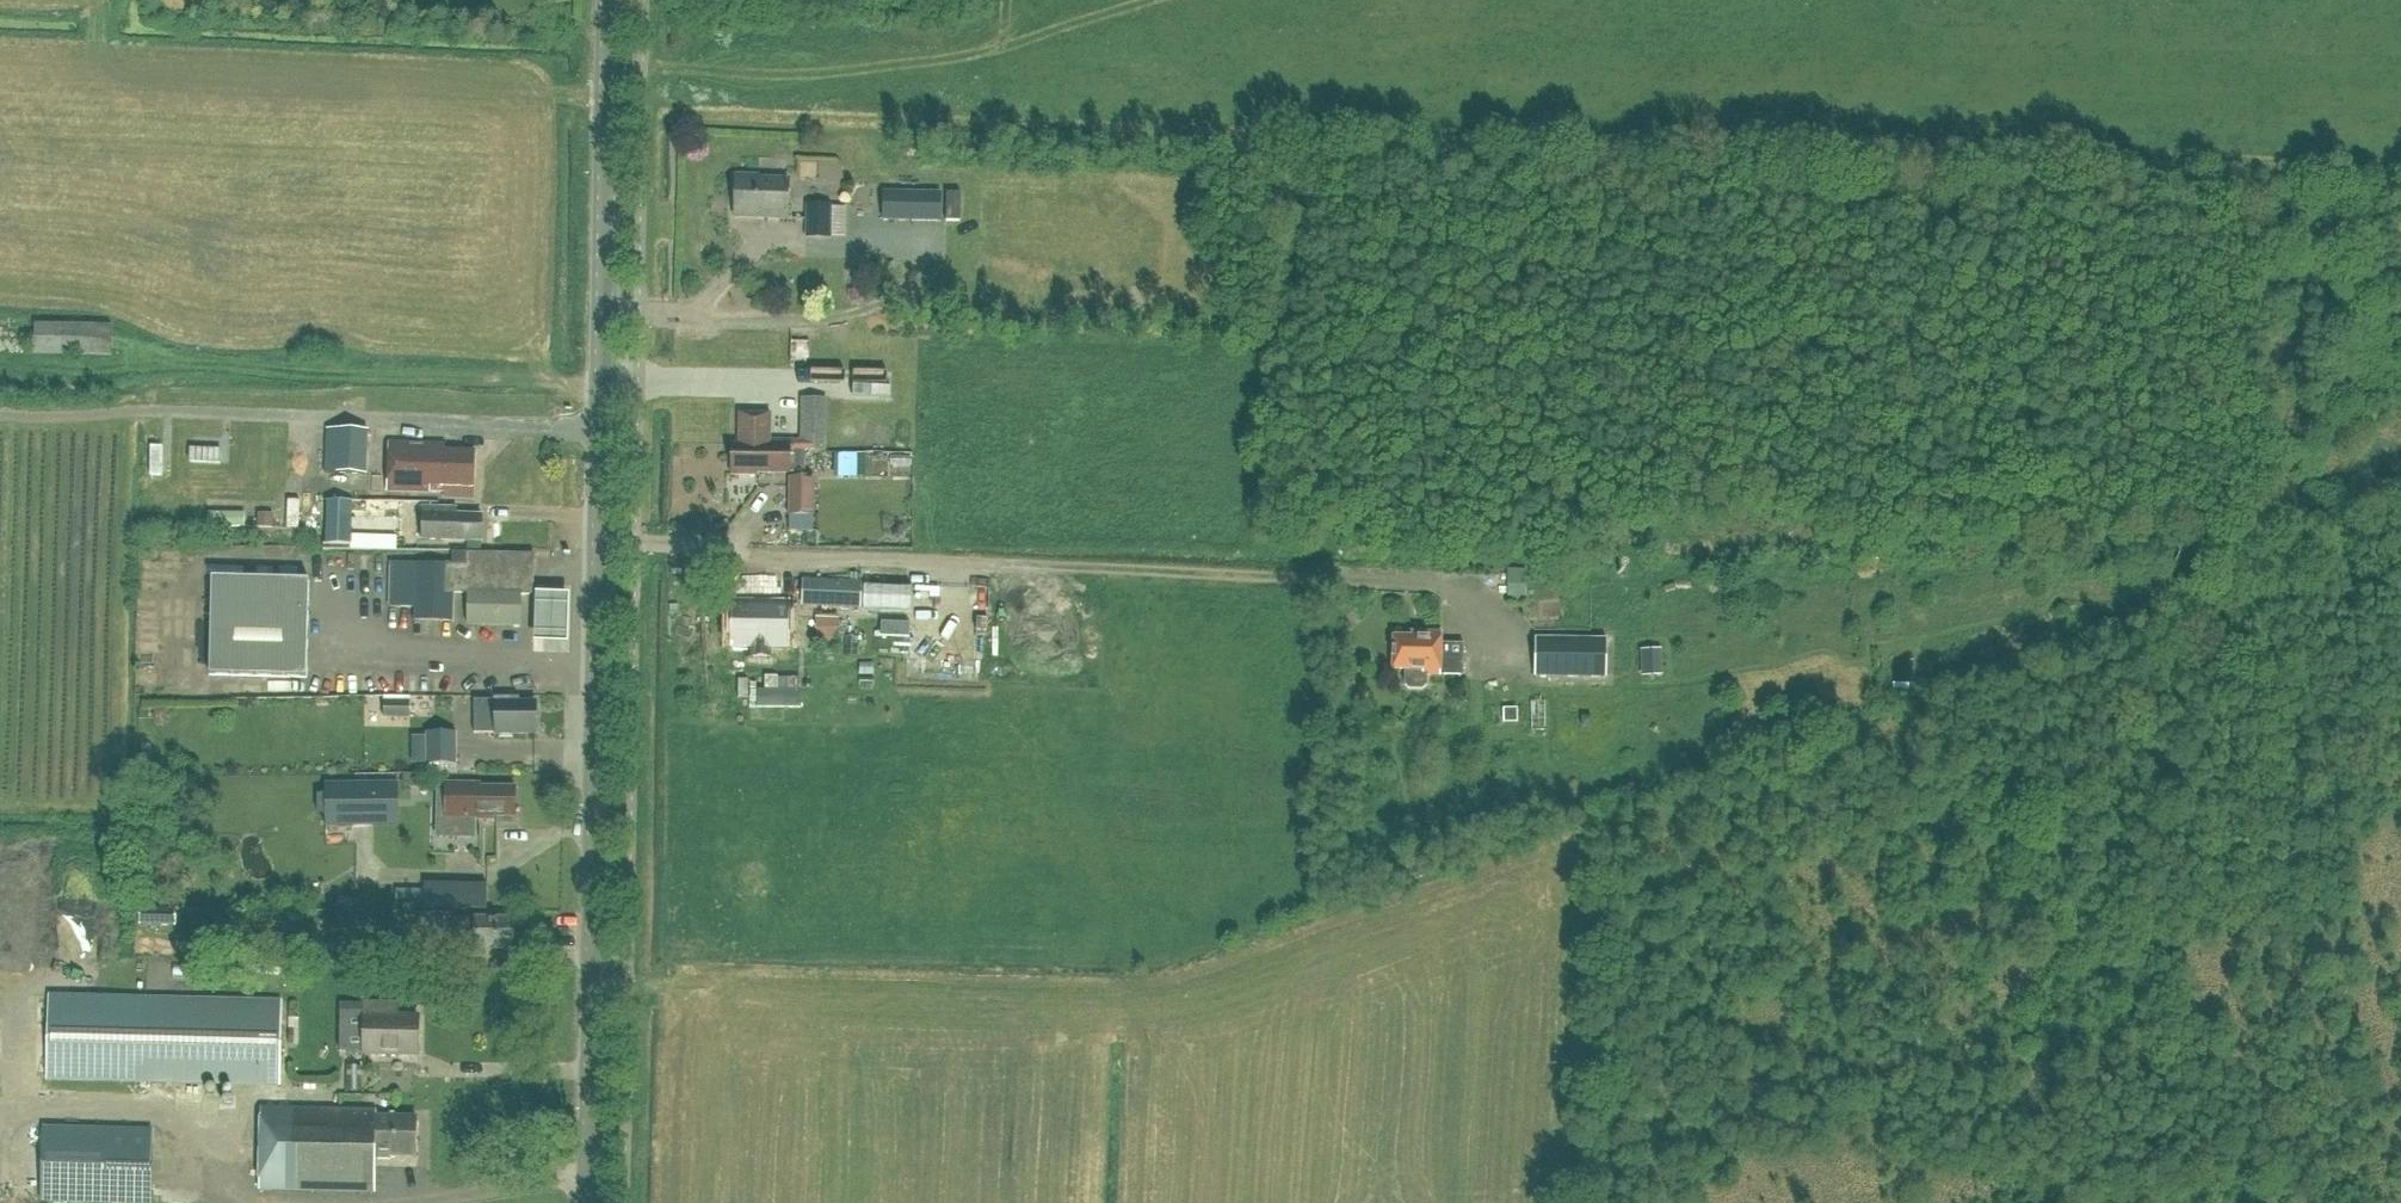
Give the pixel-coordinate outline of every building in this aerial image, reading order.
[(797,163),(797,178),(836,179),(836,163),(797,163)] [(735,176),(734,217),(788,218),(789,179),(759,179),(759,176),(735,176)] [(883,192),(883,202),(883,221),(898,221),(940,222),(940,193),(883,192)] [(845,208),(831,208),(831,205),(804,205),(803,240),(831,240),(831,237),(844,237),(845,208)] [(111,356),(112,327),(35,325),(34,354),(111,356)] [(810,390),(810,343),(793,343),(792,390),(810,390)] [(755,452),(806,453),(806,451),(826,451),(826,399),(802,399),(801,442),(770,441),(771,415),(739,414),(738,445),(738,446),(755,447),(755,452)] [(773,432),(799,431),(798,415),(772,417),(773,432)] [(330,430),(327,474),(368,476),(371,432),(330,430)] [(473,499),(474,452),(445,451),(445,445),(388,443),(387,492),(443,493),(443,499),(473,499)] [(738,446),(738,445),(732,445),(732,475),(757,475),(757,473),(806,473),(806,453),(755,452),(755,447),(738,446)] [(163,447),(151,447),(150,476),(162,476),(163,447)] [(190,449),(190,462),(220,464),(221,450),(190,449)] [(790,478),(789,516),(789,530),(813,531),(813,516),(813,479),(790,478)] [(303,527),(303,496),(288,496),(287,526),(303,527)] [(212,510),(212,530),(247,529),(247,509),(212,510)] [(480,542),(480,516),(456,516),(456,509),(422,509),(421,542),(480,542)] [(452,555),(452,565),(390,564),(389,609),(413,609),(413,622),(452,623),(453,594),(467,594),(467,626),(520,626),(520,595),(532,596),(533,556),(452,555)] [(212,578),(209,675),(306,678),(308,619),(309,581),(212,578)] [(803,581),(802,605),(860,608),(861,583),(803,581)] [(730,604),(729,650),(749,650),(749,661),(772,661),(772,650),(790,651),(791,605),(730,604)] [(902,636),(901,612),(887,613),(887,636),(902,636)] [(839,620),(815,618),(815,646),(838,647),(839,620)] [(1463,676),(1463,661),(1463,645),(1441,644),(1441,634),(1423,633),(1423,638),(1393,637),(1392,670),(1406,671),(1405,683),(1409,688),(1418,688),(1423,684),(1423,675),(1440,676),(1440,675),(1463,676)] [(1535,639),(1534,677),(1606,679),(1607,641),(1535,639)] [(410,698),(410,671),(387,671),(386,698),(410,698)] [(535,720),(537,717),(537,711),(535,708),(535,703),(517,703),(517,700),(494,700),(494,701),(474,701),(475,729),(495,728),(495,734),(499,734),(499,737),(513,737),(513,734),(535,734),(535,720)] [(386,702),(385,719),(412,719),(412,702),(386,702)] [(429,734),(429,737),(411,737),(411,766),(429,766),(458,766),(458,734),(429,734)] [(402,827),(402,784),(331,783),(330,826),(402,827)] [(493,820),(493,817),(515,817),(515,788),(479,788),(479,784),(445,784),(445,820),(493,820)] [(139,927),(176,927),(176,908),(140,907),(139,927)] [(513,950),(513,920),(474,919),(474,920),(455,919),(454,946),(466,946),(466,948),(473,948),(473,949),(513,950)] [(403,932),(381,932),(380,959),(429,960),(429,946),(422,946),(422,931),(404,930),(403,932)] [(50,999),(48,1077),(280,1083),(282,1005),(50,999)] [(417,1055),(418,1018),(390,1017),(391,1005),(364,1005),(364,1054),(417,1055)] [(363,1067),(346,1067),(346,1092),(363,1092),(363,1067)] [(416,1157),(416,1118),(375,1117),(375,1111),(261,1108),(259,1190),(374,1192),(375,1159),(390,1160),(390,1156),(416,1157)] [(131,1202),(150,1202),(152,1132),(43,1129),(41,1200),(131,1202)]
